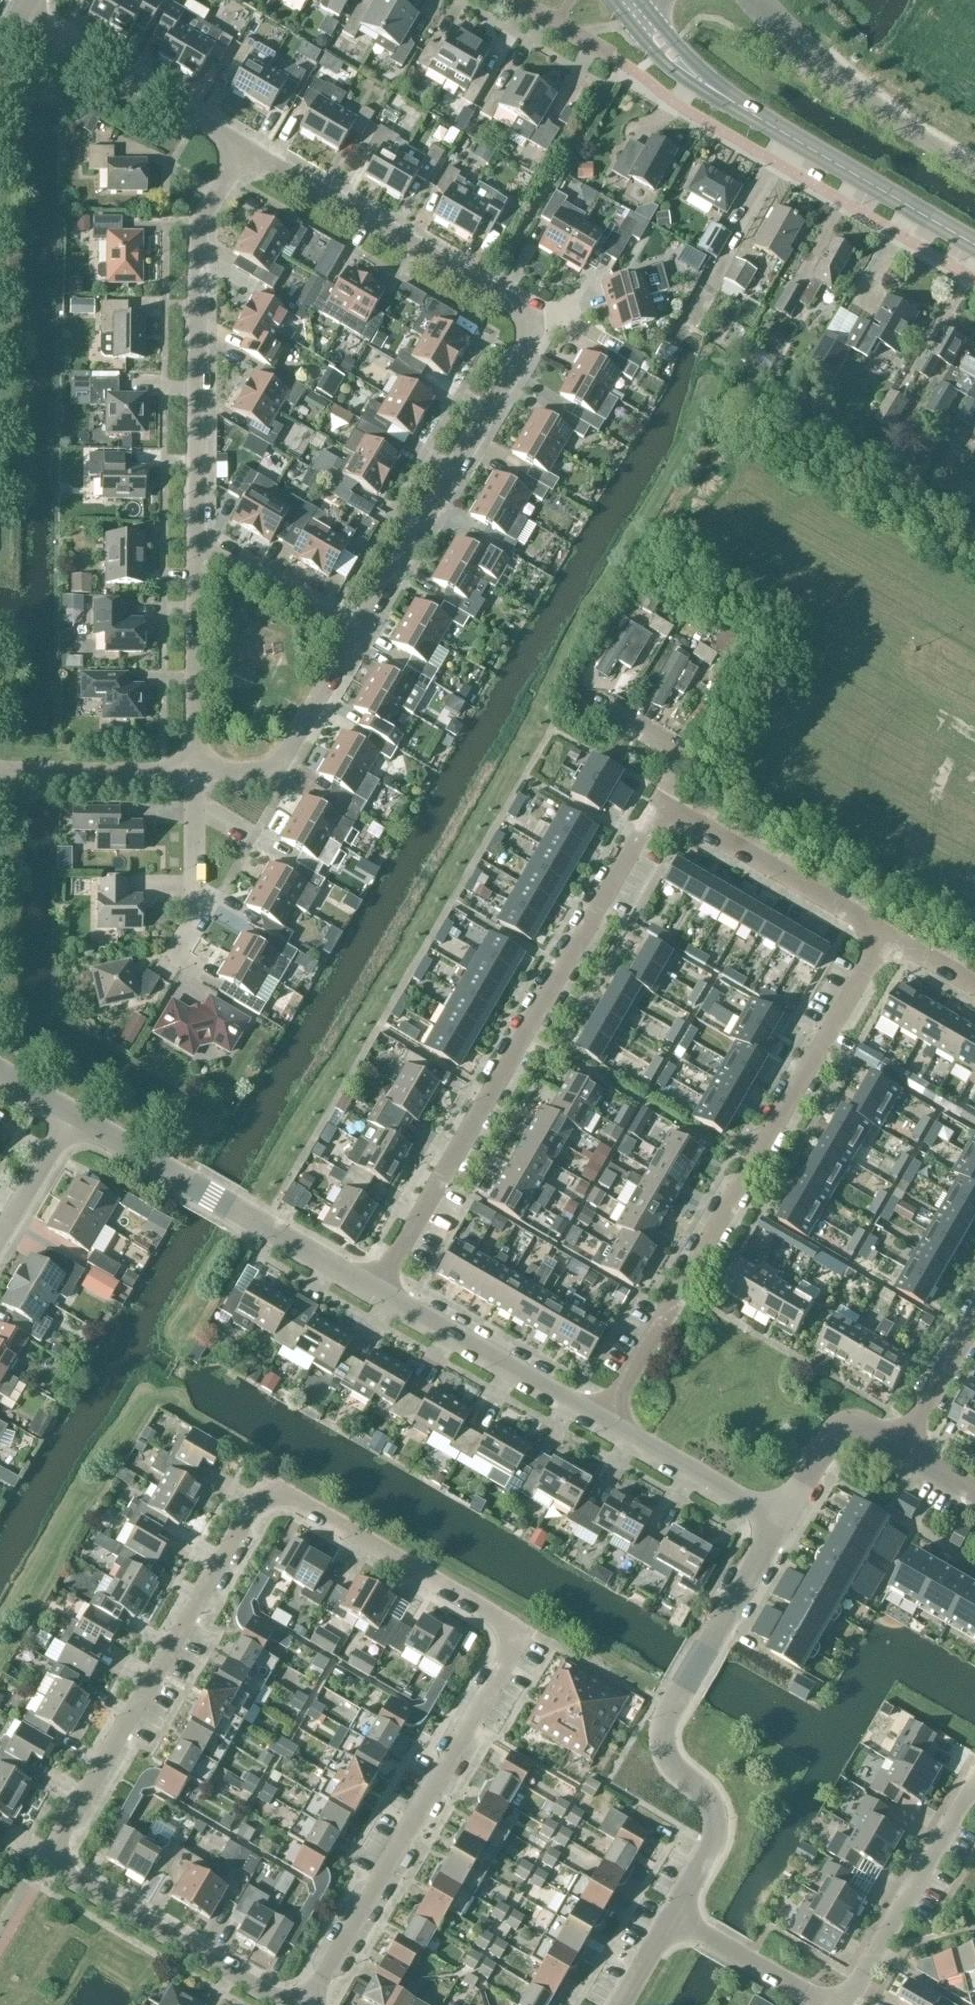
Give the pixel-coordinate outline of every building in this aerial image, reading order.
[(89,16),(108,27),(124,0),(98,0),(89,16)] [(108,27),(127,39),(140,16),(151,22),(164,0),(124,0),(108,27)] [(195,17),(217,27),(226,8),(209,0),(203,0),(195,17)] [(320,5),(321,9),(338,19),(349,0),(323,0),(320,5)] [(365,18),(355,12),(342,33),(353,40),(361,27),(379,38),(398,5),(395,4),(397,1),(394,0),(375,0),(365,18)] [(404,40),(418,17),(398,5),(379,38),(374,47),(392,58),(390,62),(401,68),(414,47),(404,40)] [(203,23),(185,13),(173,6),(160,28),(171,34),(158,56),(177,68),(203,23)] [(232,41),(221,34),(203,23),(177,68),(196,79),(209,57),(220,63),(232,41)] [(446,82),(451,74),(471,39),(452,27),(440,49),(429,43),(416,65),(446,82)] [(322,49),(326,48),(329,44),(327,39),(323,36),(319,38),(316,42),(317,46),(322,49)] [(478,72),(491,50),(471,39),(451,74),(462,80),(457,89),(465,93),(461,100),(472,107),(489,78),(478,72)] [(244,67),(230,90),(250,101),(268,70),(276,57),(257,46),(246,40),(233,61),(244,67)] [(313,48),(306,58),(315,64),(322,53),(313,48)] [(351,87),(364,75),(342,51),(329,63),(351,87)] [(250,101),(269,112),(282,90),(293,96),(305,74),(294,68),(278,76),(268,70),(250,101)] [(536,86),(533,84),(534,82),(522,75),(521,77),(517,75),(503,99),(492,93),(480,114),(491,121),(499,108),(516,118),(517,119),(536,86)] [(327,84),(325,86),(315,80),(302,102),(313,108),(299,130),(319,142),(337,110),(338,110),(346,96),(327,84)] [(541,121),(555,97),(536,86),(517,119),(516,118),(508,133),(528,144),(528,143),(539,149),(552,127),(541,121)] [(403,106),(406,100),(396,94),(389,106),(394,109),(403,106)] [(319,142),(338,153),(351,130),(361,136),(374,115),(363,108),(355,121),(338,110),(337,110),(319,142)] [(574,114),(566,109),(558,122),(567,127),(574,114)] [(100,121),(88,114),(80,128),(92,135),(100,121)] [(457,120),(453,127),(462,132),(466,125),(457,120)] [(383,189),(402,157),(392,151),(399,139),(380,127),(367,149),(377,155),(364,178),(383,189)] [(629,145),(612,174),(629,183),(631,179),(654,192),(676,153),(652,139),(644,153),(629,145)] [(476,157),(489,164),(495,152),(483,145),(476,157)] [(383,189),(403,200),(416,178),(426,184),(444,153),(433,147),(424,162),(405,151),(402,157),(383,189)] [(113,162),(114,148),(88,148),(88,171),(107,172),(107,192),(145,192),(145,162),(113,162)] [(598,162),(593,179),(606,182),(610,166),(598,162)] [(579,166),(579,180),(593,180),(593,166),(579,166)] [(741,189),(703,166),(688,193),(726,215),(741,189)] [(446,195),(433,218),(452,229),(471,198),(474,192),(463,186),(465,182),(458,178),(460,174),(449,167),(436,189),(446,195)] [(471,198),(452,229),(471,241),(485,218),(506,230),(518,208),(497,196),(497,195),(478,184),(474,192),(471,198)] [(561,258),(580,224),(560,212),(567,199),(556,193),(541,218),(552,224),(540,245),(561,258)] [(658,225),(668,224),(667,210),(657,211),(658,225)] [(787,250),(802,225),(776,210),(755,248),(784,264),(791,252),(787,250)] [(630,212),(627,218),(638,224),(631,236),(638,240),(649,222),(635,214),(630,212)] [(307,232),(285,219),(279,230),(255,216),(244,235),(279,255),(285,245),(295,252),(307,232)] [(89,232),(89,217),(79,217),(79,232),(89,232)] [(627,218),(620,230),(605,256),(616,262),(631,236),(638,224),(627,218)] [(141,284),(141,235),(121,234),(121,219),(93,219),(93,241),(108,241),(108,267),(99,267),(97,269),(97,280),(99,282),(108,282),(108,284),(141,284)] [(582,270),(594,250),(605,256),(620,230),(608,223),(601,236),(580,224),(561,258),(582,270)] [(702,252),(717,260),(731,236),(716,227),(702,252)] [(273,265),(279,255),(244,235),(233,254),(256,268),(250,278),(272,291),(284,272),(273,265)] [(831,290),(851,253),(833,242),(803,294),(789,286),(775,311),(789,319),(798,303),(808,309),(822,285),(831,290)] [(324,257),(314,273),(327,281),(336,264),(324,257)] [(749,285),(756,273),(736,260),(724,281),(725,281),(719,292),(734,301),(741,291),(745,293),(749,285)] [(603,284),(609,308),(647,298),(666,293),(660,269),(603,284)] [(310,309),(340,326),(346,315),(366,281),(347,270),(333,293),(323,287),(310,309)] [(372,315),(385,292),(366,281),(346,315),(340,326),(369,343),(382,321),(372,315)] [(298,293),(293,302),(294,303),(306,310),(312,301),(298,293)] [(281,296),(274,306),(255,295),(244,314),(278,334),(289,315),(300,321),(306,310),(295,304),(281,296)] [(647,298),(609,308),(616,332),(653,322),(647,298)] [(831,387),(835,379),(852,350),(869,360),(879,343),(897,353),(919,315),(889,298),(872,328),(861,322),(847,346),(827,334),(810,364),(819,370),(815,378),(831,387)] [(457,359),(468,340),(444,327),(452,313),(430,300),(411,333),(422,339),(457,359)] [(70,317),(95,317),(95,302),(70,301),(70,317)] [(144,359),(144,317),(127,317),(128,303),(101,303),(100,336),(100,353),(101,355),(101,356),(102,357),(104,359),(114,358),(114,359),(144,359)] [(272,344),(278,334),(244,314),(232,333),(253,345),(247,354),(272,369),(283,350),(272,344)] [(929,379),(940,360),(951,366),(965,341),(947,330),(934,352),(929,349),(916,372),(929,379)] [(386,337),(378,332),(371,344),(379,349),(386,337)] [(457,359),(422,339),(411,358),(400,352),(394,362),(416,375),(422,365),(446,379),(457,359)] [(624,345),(617,357),(631,365),(639,369),(643,363),(646,358),(645,357),(624,345)] [(673,351),(663,345),(656,357),(667,363),(673,351)] [(962,373),(953,368),(927,411),(943,420),(958,394),(968,400),(974,389),(974,351),(962,373)] [(585,354),(573,375),(606,395),(619,373),(603,364),(585,354)] [(355,364),(346,359),(340,370),(348,375),(355,364)] [(388,398),(423,418),(434,399),(410,385),(416,375),(394,362),(388,373),(399,379),(388,398)] [(643,363),(639,369),(648,374),(651,368),(643,363)] [(631,365),(624,377),(632,382),(639,369),(631,365)] [(342,380),(328,372),(316,393),(330,401),(342,380)] [(284,376),(278,387),(255,373),(243,392),(278,412),(284,402),(295,409),(306,389),(284,376)] [(594,415),(606,395),(573,375),(560,396),(581,409),(575,419),(590,428),(601,434),(607,423),(594,415)] [(144,433),(144,397),(119,397),(119,380),(90,380),(90,407),(107,407),(107,433),(144,433)] [(376,381),(358,392),(365,404),(384,393),(376,381)] [(968,400),(957,419),(972,429),(969,434),(974,437),(974,389),(968,400)] [(272,422),(278,412),(243,392),(232,411),(255,425),(249,435),(271,448),(283,429),(272,422)] [(909,403),(892,393),(875,421),(892,432),(909,403)] [(411,437),(423,418),(388,398),(382,408),(371,402),(360,421),(382,434),(388,424),(411,437)] [(590,428),(575,419),(564,413),(558,424),(537,412),(525,433),(558,453),(570,432),(583,439),(590,428)] [(354,431),(343,450),(354,457),(388,477),(399,458),(379,446),(385,436),(382,434),(360,421),(354,431)] [(613,439),(618,430),(613,428),(608,437),(613,439)] [(546,473),(558,453),(525,433),(512,454),(533,467),(527,478),(548,490),(552,492),(559,481),(546,473)] [(348,467),(337,460),(323,452),(312,471),(348,492),(354,482),(377,496),(388,477),(354,457),(348,467)] [(143,500),(144,469),(118,468),(118,455),(89,455),(89,477),(103,478),(103,500),(143,500)] [(72,456),(68,456),(65,460),(65,464),(69,467),(73,467),(76,463),(76,459),(72,456)] [(962,470),(944,458),(934,474),(952,486),(962,470)] [(227,464),(216,464),(216,480),(227,480),(227,464)] [(277,488),(267,482),(242,467),(227,493),(238,500),(240,496),(245,499),(232,522),(251,533),(274,494),(277,488)] [(548,490),(527,478),(523,476),(517,487),(496,475),(483,496),(517,515),(529,495),(542,502),(548,490)] [(954,492),(968,500),(974,488),(974,487),(962,479),(954,492)] [(292,497),(283,499),(274,494),(251,533),(270,544),(284,521),(294,527),(307,505),(292,497)] [(368,518),(374,508),(352,495),(346,506),(368,518)] [(517,515),(483,496),(471,517),(492,529),(485,540),(510,555),(517,544),(514,542),(526,521),(517,515)] [(326,516),(317,511),(307,505),(294,527),(304,533),(290,556),(309,567),(330,533),(320,527),(326,516)] [(329,579),(355,534),(346,528),(340,539),(330,533),(309,567),(329,579)] [(143,585),(143,537),(107,537),(107,585),(143,585)] [(485,540),(479,551),(458,539),(446,561),(479,580),(496,590),(514,557),(510,555),(485,540)] [(467,601),(479,580),(446,561),(433,582),(454,594),(447,605),(469,618),(473,620),(479,609),(467,601)] [(632,715),(695,610),(633,574),(574,680),(632,715)] [(91,585),(71,585),(71,594),(91,594),(91,585)] [(83,597),(63,597),(63,613),(83,613),(83,597)] [(469,618),(447,605),(444,603),(438,614),(417,602),(404,624),(438,643),(450,622),(462,630),(469,618)] [(143,654),(143,621),(127,621),(127,604),(95,603),(94,636),(105,636),(105,653),(143,654)] [(695,610),(632,715),(688,748),(750,643),(695,610)] [(425,664),(438,643),(404,624),(392,645),(413,657),(406,668),(431,683),(438,671),(425,664)] [(379,667),(366,688),(400,708),(412,716),(425,694),(431,683),(406,668),(400,679),(379,667)] [(110,687),(110,676),(82,675),(82,699),(104,699),(104,720),(142,720),(142,687),(110,687)] [(471,690),(464,686),(458,696),(465,700),(471,690)] [(388,728),(400,708),(366,688),(354,710),(375,722),(368,733),(372,735),(394,748),(401,736),(388,728)] [(446,733),(457,739),(464,727),(453,721),(446,733)] [(122,729),(105,729),(105,742),(122,742),(122,729)] [(394,748),(372,735),(365,746),(344,734),(332,755),(365,775),(377,754),(390,761),(397,750),(394,748)] [(581,752),(574,748),(568,757),(576,762),(581,752)] [(365,775),(332,755),(319,776),(332,784),(330,797),(360,814),(378,782),(365,775)] [(582,778),(610,794),(621,775),(593,759),(582,778)] [(599,814),(610,794),(582,778),(571,798),(599,814)] [(626,804),(632,795),(619,788),(614,797),(626,804)] [(525,812),(535,817),(544,799),(533,794),(525,812)] [(513,805),(521,809),(527,799),(519,795),(513,805)] [(341,847),(360,814),(330,797),(320,806),(306,798),(294,820),(341,847)] [(621,813),(626,804),(614,797),(609,806),(621,813)] [(515,820),(521,809),(513,805),(507,815),(515,820)] [(141,852),(141,824),(106,823),(106,809),(74,809),(73,832),(98,832),(98,851),(141,852)] [(553,829),(585,847),(596,829),(564,810),(553,829)] [(364,816),(360,822),(368,826),(371,821),(364,816)] [(329,869),(341,847),(294,820),(281,841),(302,853),(296,864),(299,866),(317,877),(323,866),(329,869)] [(574,866),(585,847),(553,829),(542,847),(574,866)] [(491,842),(499,847),(506,836),(497,832),(491,842)] [(493,858),(499,847),(491,842),(485,853),(493,858)] [(564,885),(574,866),(542,847),(531,866),(564,885)] [(683,894),(697,869),(678,858),(664,883),(683,894)] [(371,864),(365,874),(374,880),(380,870),(371,864)] [(317,877),(299,866),(293,877),(272,865),(260,887),(293,906),(306,914),(325,881),(317,877)] [(553,904),(564,885),(531,866),(520,884),(520,885),(553,904)] [(489,879),(483,876),(484,874),(476,869),(470,880),(478,885),(481,886),(484,888),(489,879)] [(702,905),(716,880),(697,869),(683,894),(702,905)] [(472,895),(478,885),(470,880),(464,890),(472,895)] [(720,916),(735,891),(716,880),(702,905),(720,916)] [(128,898),(128,882),(101,882),(101,898),(99,898),(98,929),(140,929),(141,898),(128,898)] [(514,896),(509,904),(542,923),(553,904),(520,885),(514,896)] [(491,892),(484,888),(481,886),(476,895),(486,901),(491,892)] [(281,927),(293,906),(260,887),(247,908),(268,920),(262,931),(272,937),(287,946),(294,934),(281,927)] [(739,927),(754,902),(735,891),(720,916),(739,927)] [(758,938),(773,913),(754,902),(739,927),(758,938)] [(531,942),(542,923),(509,904),(498,923),(531,942)] [(777,948),(791,924),(773,913),(758,938),(777,948)] [(440,931),(448,935),(452,929),(454,925),(446,920),(440,931)] [(796,959),(810,934),(791,924),(777,948),(796,959)] [(658,938),(662,931),(652,925),(647,932),(658,938)] [(452,929),(448,935),(457,941),(461,934),(452,929)] [(442,946),(448,935),(440,931),(434,941),(442,946)] [(658,938),(669,944),(673,937),(662,931),(658,938)] [(810,934),(796,959),(815,970),(829,945),(810,934)] [(480,954),(513,973),(524,954),(491,935),(480,954)] [(287,946),(272,937),(265,948),(244,936),(232,957),(265,977),(266,977),(278,984),(297,952),(287,946)] [(639,961),(664,975),(675,956),(650,942),(639,961)] [(327,944),(322,952),(329,956),(334,948),(327,944)] [(695,960),(700,952),(690,946),(685,954),(695,960)] [(695,960),(706,966),(710,958),(700,952),(695,960)] [(502,992),(513,973),(480,954),(469,973),(502,992)] [(253,998),(265,977),(232,957),(219,979),(240,991),(234,1002),(259,1017),(266,1005),(253,998)] [(418,968),(426,973),(432,962),(424,958),(418,968)] [(653,995),(664,975),(639,961),(628,980),(645,990),(644,990),(653,995)] [(140,983),(135,985),(132,973),(120,965),(93,971),(99,998),(111,1006),(149,997),(160,980),(147,972),(140,983)] [(420,983),(426,973),(418,968),(412,979),(420,983)] [(733,982),(737,974),(727,968),(722,976),(733,982)] [(491,1011),(502,992),(469,973),(458,992),(491,1011)] [(733,982),(743,988),(748,980),(737,974),(733,982)] [(628,980),(620,975),(609,995),(633,1009),(644,990),(645,990),(628,980)] [(693,992),(701,997),(707,986),(699,981),(693,992)] [(900,1029),(919,997),(900,986),(882,1018),(900,1029)] [(706,1000),(714,1004),(720,994),(712,989),(706,1000)] [(770,1003),(774,995),(764,989),(759,997),(770,1003)] [(480,1030),(491,1011),(458,992),(447,1011),(480,1030)] [(695,1007),(701,997),(693,992),(688,1002),(695,1007)] [(397,1006),(405,1010),(411,999),(403,995),(397,1006)] [(623,1028),(633,1009),(609,995),(598,1013),(623,1028)] [(770,1003),(780,1010),(785,1002),(774,995),(770,1003)] [(919,1040),(938,1008),(919,997),(900,1029),(919,1040)] [(192,1017),(192,1014),(173,1003),(154,1034),(192,1056),(199,1046),(212,1043),(229,1053),(248,1022),(210,999),(203,1011),(203,1014),(192,1017)] [(708,1015),(714,1004),(706,1000),(700,1010),(708,1015)] [(769,1036),(780,1017),(752,1001),(742,1020),(769,1036)] [(412,1003),(408,1010),(413,1013),(417,1006),(412,1003)] [(399,1021),(405,1010),(397,1006),(391,1016),(399,1021)] [(938,1051),(956,1019),(938,1008),(919,1040),(929,1045),(923,1056),(932,1062),(939,1051),(938,1051)] [(469,1049),(480,1030),(447,1011),(436,1030),(469,1049)] [(134,1013),(129,1023),(141,1030),(147,1020),(134,1013)] [(612,1047),(623,1028),(598,1013),(587,1032),(612,1047)] [(671,1030),(680,1034),(686,1024),(677,1019),(671,1030)] [(974,1030),(974,1029),(956,1019),(938,1051),(939,1051),(957,1061),(974,1030)] [(758,1056),(758,1055),(769,1036),(742,1020),(730,1040),(737,1044),(758,1056)] [(402,1025),(398,1032),(406,1037),(410,1030),(402,1025)] [(720,1025),(717,1031),(724,1034),(727,1028),(720,1025)] [(685,1037),(692,1041),(698,1031),(691,1027),(685,1037)] [(458,1068),(469,1049),(436,1030),(425,1048),(458,1068)] [(673,1045),(680,1034),(671,1030),(665,1040),(673,1045)] [(957,1061),(974,1072),(974,1030),(957,1061)] [(601,1065),(612,1047),(587,1032),(576,1051),(601,1065)] [(686,1051),(692,1041),(685,1037),(679,1048),(686,1051)] [(765,1059),(758,1055),(758,1056),(737,1044),(726,1063),(754,1079),(765,1059)] [(879,1069),(886,1058),(863,1045),(857,1056),(879,1069)] [(424,1076),(430,1065),(409,1053),(402,1064),(406,1067),(396,1085),(428,1104),(439,1084),(424,1076)] [(650,1067),(658,1072),(664,1061),(656,1056),(650,1067)] [(684,1056),(681,1061),(688,1065),(690,1060),(684,1056)] [(743,1098),(754,1079),(726,1063),(715,1082),(743,1098)] [(897,1080),(904,1069),(894,1063),(887,1074),(897,1080)] [(663,1074),(670,1079),(677,1069),(669,1064),(663,1074)] [(652,1082),(658,1072),(650,1067),(644,1077),(652,1082)] [(904,1069),(897,1080),(908,1086),(914,1075),(904,1069)] [(664,1089),(670,1079),(663,1074),(657,1085),(664,1089)] [(863,1093),(891,1109),(901,1091),(874,1075),(863,1093)] [(560,1095),(592,1113),(603,1094),(571,1076),(560,1095)] [(732,1116),(743,1098),(715,1082),(704,1100),(732,1116)] [(934,1102),(941,1090),(930,1084),(924,1096),(934,1102)] [(416,1123),(428,1104),(396,1085),(385,1104),(381,1101),(374,1112),(396,1125),(402,1115),(416,1123)] [(941,1090),(934,1102),(944,1108),(951,1096),(941,1090)] [(879,1130),(891,1109),(863,1093),(852,1112),(852,1113),(872,1125),(872,1126),(879,1130)] [(549,1113),(574,1128),(573,1129),(580,1133),(583,1129),(591,1134),(600,1118),(592,1113),(560,1095),(549,1113)] [(344,1116),(351,1103),(343,1098),(336,1111),(344,1116)] [(721,1135),(732,1116),(704,1100),(694,1119),(721,1135)] [(974,1117),(974,1110),(968,1106),(961,1117),(971,1124),(974,1117)] [(852,1113),(852,1112),(845,1108),(834,1127),(862,1143),(872,1126),(872,1125),(852,1113)] [(549,1113),(542,1109),(531,1128),(563,1147),(573,1129),(574,1128),(549,1113)] [(368,1124),(357,1142),(400,1167),(411,1148),(390,1135),(396,1125),(374,1112),(367,1124),(368,1124)] [(616,1119),(613,1125),(626,1132),(631,1123),(618,1115),(616,1119)] [(919,1126),(927,1131),(933,1120),(925,1116),(919,1126)] [(639,1139),(647,1125),(637,1119),(628,1132),(639,1139)] [(931,1133),(939,1138),(945,1127),(937,1123),(931,1133)] [(920,1141),(927,1131),(919,1126),(913,1137),(920,1141)] [(623,1133),(612,1127),(606,1139),(617,1145),(623,1133)] [(851,1162),(862,1143),(834,1127),(823,1146),(851,1162)] [(552,1165),(563,1147),(531,1128),(520,1147),(552,1165)] [(703,1152),(671,1134),(671,1133),(660,1152),(692,1171),(703,1152)] [(933,1148),(939,1138),(931,1133),(925,1144),(933,1148)] [(625,1138),(617,1152),(627,1158),(635,1144),(625,1138)] [(966,1154),(974,1159),(974,1139),(966,1154)] [(389,1187),(400,1167),(357,1142),(346,1162),(352,1166),(346,1176),(368,1188),(374,1178),(389,1187)] [(321,1159),(326,1150),(316,1144),(311,1153),(321,1159)] [(601,1169),(612,1151),(601,1145),(590,1163),(601,1169)] [(840,1181),(851,1162),(823,1146),(812,1165),(832,1176),(840,1181)] [(541,1184),(552,1165),(520,1147),(510,1166),(541,1184)] [(681,1190),(692,1171),(660,1152),(649,1171),(681,1190)] [(897,1164),(905,1168),(911,1157),(903,1153),(897,1164)] [(966,1154),(955,1174),(962,1178),(962,1177),(974,1183),(974,1159),(966,1154)] [(910,1171),(917,1175),(924,1165),(916,1160),(910,1171)] [(592,1183),(601,1169),(590,1163),(582,1177),(592,1183)] [(899,1179),(905,1168),(897,1164),(891,1174),(899,1179)] [(840,1181),(832,1176),(812,1165),(801,1184),(829,1200),(840,1181)] [(530,1203),(531,1202),(541,1184),(510,1166),(499,1184),(530,1203)] [(616,1177),(606,1171),(598,1185),(608,1191),(616,1177)] [(630,1175),(625,1183),(638,1190),(670,1209),(670,1208),(681,1190),(649,1171),(646,1176),(644,1180),(631,1173),(630,1175)] [(903,1181),(903,1182),(910,1186),(911,1185),(917,1176),(917,1175),(910,1171),(906,1176),(903,1181)] [(296,1187),(306,1192),(307,1193),(314,1180),(304,1174),(296,1187)] [(362,1199),(368,1188),(346,1176),(340,1187),(344,1190),(334,1208),(365,1227),(377,1207),(362,1199)] [(62,1203),(104,1227),(119,1202),(77,1177),(62,1203)] [(962,1177),(962,1178),(952,1195),(974,1208),(974,1183),(962,1177)] [(575,1193),(584,1198),(590,1187),(581,1182),(575,1193)] [(294,1211),(306,1192),(296,1187),(293,1184),(282,1204),(294,1211)] [(541,1208),(531,1202),(530,1203),(499,1184),(488,1204),(519,1222),(526,1211),(536,1218),(541,1208)] [(818,1219),(829,1200),(801,1184),(790,1203),(818,1219)] [(595,1189),(587,1203),(598,1209),(606,1195),(595,1189)] [(659,1227),(670,1209),(638,1190),(627,1209),(659,1227)] [(876,1201),(883,1205),(890,1195),(882,1190),(876,1201)] [(974,1219),(974,1208),(952,1195),(941,1214),(969,1230),(974,1219)] [(121,1207),(147,1222),(154,1211),(128,1196),(121,1207)] [(894,1198),(888,1208),(896,1213),(912,1223),(919,1212),(894,1198)] [(564,1212),(572,1217),(579,1205),(570,1200),(564,1212)] [(877,1216),(883,1205),(876,1201),(869,1211),(877,1216)] [(475,1202),(470,1211),(480,1217),(485,1208),(475,1202)] [(88,1253),(104,1227),(62,1203),(47,1229),(88,1253)] [(807,1238),(818,1219),(790,1203),(779,1222),(807,1238)] [(354,1246),(365,1227),(334,1208),(322,1227),(354,1246)] [(886,1211),(882,1218),(890,1223),(896,1213),(888,1208),(886,1211)] [(589,1227),(595,1216),(584,1209),(577,1221),(589,1227)] [(648,1246),(648,1245),(659,1227),(627,1209),(616,1228),(623,1232),(623,1231),(648,1246)] [(147,1222),(146,1223),(156,1229),(163,1216),(154,1211),(147,1222)] [(958,1249),(969,1230),(941,1214),(930,1233),(958,1249)] [(508,1223),(497,1216),(491,1226),(503,1232),(508,1223)] [(778,1238),(784,1228),(764,1217),(759,1227),(778,1238)] [(552,1230),(562,1236),(569,1224),(559,1218),(552,1230)] [(573,1227),(565,1242),(574,1247),(583,1233),(573,1227)] [(797,1249),(802,1239),(784,1228),(778,1238),(797,1249)] [(862,1243),(868,1233),(860,1228),(854,1239),(862,1243)] [(655,1249),(648,1245),(648,1246),(623,1231),(623,1232),(612,1250),(644,1269),(655,1249)] [(947,1268),(958,1249),(930,1233),(919,1252),(947,1268)] [(866,1246),(873,1251),(879,1240),(872,1236),(866,1246)] [(802,1239),(797,1249),(815,1260),(821,1251),(802,1239)] [(856,1254),(862,1243),(854,1239),(848,1249),(856,1254)] [(873,1259),(902,1275),(913,1257),(884,1241),(873,1259)] [(456,1286),(474,1254),(455,1243),(437,1275),(456,1286)] [(644,1269),(612,1250),(602,1244),(591,1263),(633,1288),(644,1269)] [(868,1261),(873,1251),(866,1246),(860,1257),(868,1261)] [(821,1251),(815,1260),(825,1266),(831,1257),(821,1251)] [(936,1287),(947,1268),(919,1252),(908,1271),(936,1287)] [(94,1268),(113,1279),(120,1268),(94,1253),(88,1264),(94,1268)] [(475,1297),(493,1265),(474,1254),(456,1286),(475,1297)] [(475,1297),(493,1308),(512,1276),(502,1271),(508,1261),(499,1255),(493,1265),(475,1297)] [(49,1304),(51,1302),(55,1294),(67,1301),(85,1272),(57,1256),(49,1268),(30,1257),(15,1284),(49,1304)] [(740,1302),(758,1270),(739,1259),(721,1291),(740,1302)] [(530,1264),(524,1276),(534,1281),(540,1270),(530,1264)] [(530,1287),(512,1319),(531,1329),(549,1298),(541,1293),(553,1271),(543,1265),(540,1270),(534,1281),(530,1287)] [(94,1268),(82,1288),(108,1303),(119,1283),(113,1279),(94,1268)] [(849,1268),(844,1277),(853,1282),(858,1273),(849,1268)] [(822,1269),(813,1281),(833,1295),(841,1283),(822,1269)] [(128,1270),(122,1280),(132,1287),(139,1276),(128,1270)] [(759,1270),(740,1302),(759,1313),(777,1281),(759,1270)] [(925,1306),(936,1287),(908,1271),(897,1290),(925,1306)] [(590,1273),(585,1282),(593,1287),(598,1278),(590,1273)] [(512,1319),(530,1287),(512,1276),(493,1308),(512,1319)] [(778,1324),(796,1292),(777,1281),(759,1313),(778,1324)] [(797,1335),(815,1303),(822,1292),(803,1281),(796,1292),(778,1324),(784,1328),(782,1331),(793,1338),(795,1334),(797,1335)] [(254,1326),(273,1294),(253,1283),(245,1297),(234,1291),(222,1313),(232,1319),(233,1326),(249,1335),(254,1326)] [(42,1317),(49,1304),(15,1284),(2,1306),(20,1317),(13,1328),(40,1343),(52,1323),(42,1317)] [(624,1304),(630,1293),(619,1287),(613,1298),(624,1304)] [(886,1289),(881,1297),(892,1304),(897,1295),(886,1289)] [(570,1290),(565,1298),(571,1302),(574,1296),(576,1293),(570,1290)] [(282,1348),(294,1326),(284,1320),(292,1305),(273,1294),(254,1326),(273,1337),(271,1341),(282,1348)] [(549,1340),(568,1351),(586,1319),(578,1315),(585,1303),(574,1296),(571,1302),(568,1308),(549,1340)] [(549,1340),(568,1308),(549,1298),(531,1329),(549,1340)] [(923,1323),(931,1328),(936,1319),(928,1314),(923,1323)] [(837,1358),(855,1326),(836,1315),(818,1347),(837,1358)] [(315,1361),(333,1329),(314,1318),(305,1332),(294,1326),(282,1348),(293,1354),(296,1350),(315,1361)] [(586,1319),(568,1351),(587,1362),(606,1330),(586,1319)] [(893,1349),(884,1343),(892,1329),(882,1324),(874,1337),(856,1369),(875,1380),(893,1349)] [(856,1369),(874,1337),(855,1326),(837,1358),(856,1369)] [(7,1375),(28,1341),(5,1327),(0,1335),(0,1371),(7,1375)] [(335,1378),(342,1382),(355,1361),(344,1354),(352,1340),(333,1329),(315,1361),(312,1365),(335,1378)] [(69,1349),(58,1342),(51,1353),(63,1360),(69,1349)] [(894,1391),(912,1360),(893,1349),(875,1380),(894,1391)] [(370,1403),(375,1395),(393,1363),(374,1352),(365,1367),(355,1361),(342,1382),(340,1386),(370,1403)] [(400,1420),(413,1398),(402,1392),(412,1374),(393,1363),(375,1395),(393,1406),(389,1414),(400,1420)] [(252,1369),(246,1380),(256,1385),(262,1375),(252,1369)] [(7,1375),(0,1371),(0,1404),(3,1399),(7,1401),(19,1381),(7,1375)] [(272,1394),(280,1380),(268,1373),(260,1387),(272,1394)] [(337,1391),(340,1386),(342,1382),(335,1378),(330,1387),(337,1391)] [(972,1379),(953,1412),(964,1418),(958,1429),(974,1438),(974,1381),(972,1379)] [(34,1382),(31,1388),(38,1392),(41,1386),(34,1382)] [(433,1433),(451,1401),(432,1390),(424,1404),(413,1398),(400,1420),(412,1427),(414,1422),(433,1433)] [(461,1455),(473,1433),(462,1427),(471,1412),(451,1401),(433,1433),(452,1444),(449,1448),(461,1455)] [(32,1424),(28,1432),(41,1439),(45,1432),(32,1424)] [(493,1468),(512,1436),(492,1425),(484,1439),(473,1433),(461,1455),(472,1461),(475,1457),(493,1468)] [(148,1428),(142,1438),(151,1443),(157,1433),(148,1428)] [(169,1456),(197,1472),(202,1462),(213,1468),(224,1448),(193,1430),(188,1440),(179,1438),(169,1456)] [(380,1454),(389,1439),(377,1433),(368,1448),(380,1454)] [(512,1436),(493,1468),(512,1478),(507,1487),(503,1494),(514,1501),(519,1493),(531,1471),(520,1465),(531,1447),(512,1436)] [(141,1440),(136,1450),(142,1453),(148,1444),(141,1440)] [(391,1459),(396,1449),(388,1444),(382,1454),(391,1459)] [(197,1472),(169,1456),(161,1451),(152,1469),(166,1477),(159,1489),(193,1509),(202,1493),(199,1491),(201,1488),(191,1482),(197,1472)] [(531,1471),(519,1493),(531,1501),(549,1511),(553,1503),(574,1467),(557,1458),(556,1461),(552,1459),(542,1478),(531,1471)] [(579,1528),(591,1506),(581,1500),(591,1482),(588,1480),(590,1477),(574,1467),(553,1503),(571,1513),(566,1521),(579,1528)] [(124,1469),(118,1480),(130,1488),(137,1477),(124,1469)] [(442,1488),(447,1479),(437,1473),(432,1482),(442,1488)] [(183,1525),(193,1509),(159,1489),(152,1501),(144,1496),(141,1503),(133,1499),(127,1510),(135,1515),(162,1531),(168,1521),(179,1527),(180,1524),(183,1525)] [(613,1537),(634,1502),(617,1492),(616,1496),(613,1494),(602,1512),(591,1506),(579,1528),(597,1539),(602,1531),(613,1537)] [(912,1519),(921,1504),(904,1494),(895,1510),(912,1519)] [(477,1499),(471,1509),(481,1515),(487,1504),(477,1499)] [(890,1529),(888,1532),(884,1530),(890,1520),(857,1501),(850,1513),(853,1515),(850,1521),(899,1549),(905,1538),(890,1529)] [(639,1562),(651,1541),(641,1534),(651,1516),(648,1514),(650,1511),(634,1502),(613,1537),(631,1547),(627,1555),(639,1562)] [(131,1522),(135,1515),(127,1510),(123,1517),(131,1522)] [(156,1541),(162,1531),(135,1515),(131,1522),(128,1526),(135,1530),(124,1549),(147,1562),(155,1567),(167,1547),(156,1541)] [(891,1563),(899,1549),(850,1521),(846,1529),(842,1527),(835,1539),(867,1558),(873,1548),(877,1550),(875,1554),(891,1563)] [(961,1549),(970,1532),(960,1526),(950,1542),(961,1549)] [(673,1572),(694,1536),(677,1527),(676,1530),(672,1528),(662,1547),(651,1541),(639,1562),(651,1570),(656,1562),(673,1572)] [(530,1543),(541,1549),(548,1536),(538,1530),(530,1543)] [(679,1585),(687,1589),(686,1590),(699,1597),(711,1575),(701,1569),(711,1551),(708,1549),(710,1546),(694,1536),(673,1572),(683,1578),(679,1585)] [(862,1567),(867,1558),(835,1539),(828,1551),(832,1553),(828,1559),(876,1587),(883,1575),(868,1566),(866,1570),(862,1567)] [(293,1582),(311,1551),(292,1540),(283,1556),(273,1550),(259,1574),(270,1580),(276,1585),(281,1576),(293,1582)] [(118,1559),(124,1549),(117,1545),(111,1555),(118,1559)] [(118,1559),(114,1566),(121,1570),(114,1582),(149,1601),(158,1585),(155,1583),(157,1580),(142,1572),(147,1562),(124,1549),(118,1559)] [(333,1585),(321,1578),(331,1563),(311,1551),(293,1582),(304,1589),(300,1597),(319,1608),(333,1585)] [(942,1569),(940,1567),(913,1552),(892,1588),(922,1605),(942,1569)] [(869,1600),(876,1587),(828,1559),(824,1567),(820,1565),(814,1576),(846,1594),(851,1585),(855,1588),(853,1591),(869,1600)] [(590,1577),(606,1586),(612,1575),(597,1566),(590,1577)] [(970,1584),(945,1570),(942,1569),(922,1605),(950,1621),(970,1584)] [(846,1594),(814,1576),(808,1586),(804,1584),(806,1581),(790,1572),(783,1583),(831,1612),(835,1605),(839,1607),(846,1594)] [(247,1595),(246,1597),(254,1601),(256,1603),(270,1580),(259,1574),(247,1595)] [(358,1621),(376,1589),(357,1578),(348,1593),(337,1587),(324,1610),(335,1616),(335,1617),(342,1622),(347,1614),(358,1621)] [(139,1618),(149,1601),(114,1582),(104,1600),(97,1596),(90,1607),(113,1620),(114,1620),(119,1610),(134,1619),(136,1616),(139,1618)] [(827,1619),(831,1612),(783,1583),(776,1596),(791,1605),(793,1602),(797,1604),(792,1613),(824,1633),(831,1621),(827,1619)] [(970,1584),(950,1621),(974,1636),(974,1588),(970,1584)] [(400,1624),(387,1617),(396,1601),(376,1589),(358,1621),(371,1628),(365,1637),(386,1649),(387,1647),(400,1624)] [(244,1601),(251,1605),(254,1601),(246,1597),(244,1601)] [(244,1601),(243,1601),(241,1606),(238,1610),(237,1612),(237,1615),(236,1617),(236,1620),(237,1622),(238,1625),(239,1627),(240,1629),(242,1631),(244,1632),(216,1681),(214,1680),(189,1723),(191,1724),(163,1773),(160,1772),(158,1771),(155,1771),(153,1771),(150,1771),(148,1772),(145,1773),(143,1775),(142,1777),(140,1779),(135,1788),(143,1792),(155,1789),(176,1801),(189,1778),(206,1788),(279,1662),(262,1652),(275,1630),(254,1617),(251,1605),(244,1601)] [(122,1624),(114,1620),(113,1620),(90,1607),(80,1625),(73,1621),(66,1632),(94,1648),(100,1638),(110,1644),(122,1624)] [(824,1633),(792,1613),(786,1624),(782,1621),(784,1618),(768,1609),(761,1622),(810,1649),(814,1642),(817,1644),(824,1633)] [(271,1620),(286,1629),(292,1619),(277,1610),(271,1620)] [(424,1659),(442,1628),(422,1616),(413,1632),(400,1624),(387,1647),(401,1655),(405,1648),(424,1659)] [(806,1656),(810,1649),(761,1622),(754,1634),(769,1643),(771,1640),(775,1642),(770,1652),(802,1671),(809,1658),(806,1656)] [(308,1632),(298,1626),(293,1632),(304,1639),(308,1632)] [(339,1640),(318,1628),(309,1643),(330,1655),(339,1640)] [(447,1684),(461,1660),(452,1655),(461,1639),(442,1628),(424,1659),(442,1669),(437,1678),(447,1684)] [(88,1658),(94,1648),(66,1632),(60,1644),(67,1648),(56,1666),(79,1679),(79,1680),(87,1684),(98,1664),(88,1658)] [(346,1666),(368,1678),(377,1662),(355,1650),(346,1666)] [(330,1661),(319,1655),(312,1666),(324,1672),(330,1661)] [(627,1699),(565,1663),(564,1662),(527,1726),(590,1763),(627,1699)] [(73,1689),(79,1680),(79,1679),(56,1666),(50,1677),(57,1681),(46,1699),(80,1719),(90,1703),(86,1701),(88,1698),(73,1689)] [(340,1688),(346,1676),(336,1671),(330,1682),(340,1688)] [(790,1692),(806,1702),(815,1686),(799,1676),(790,1692)] [(426,1702),(434,1707),(434,1706),(447,1684),(437,1678),(424,1701),(426,1702)] [(406,1690),(402,1696),(409,1700),(412,1693),(406,1690)] [(294,1698),(305,1705),(309,1698),(298,1692),(294,1698)] [(316,1893),(323,1897),(324,1896),(327,1891),(328,1888),(329,1886),(330,1884),(330,1881),(330,1879),(330,1876),(329,1874),(328,1872),(326,1870),(324,1868),(322,1866),(351,1817),(353,1818),(378,1776),(375,1774),(404,1725),(407,1726),(409,1727),(412,1727),(415,1727),(418,1727),(420,1725),(423,1724),(425,1722),(426,1720),(431,1711),(424,1707),(412,1710),(391,1697),(378,1720),(361,1711),(288,1836),(305,1846),(291,1869),(312,1881),(316,1893)] [(301,1713),(305,1705),(294,1698),(290,1706),(301,1713)] [(71,1735),(80,1719),(46,1699),(35,1717),(29,1713),(22,1725),(45,1738),(45,1737),(51,1728),(66,1736),(68,1733),(71,1735)] [(311,1708),(322,1715),(326,1708),(315,1701),(311,1708)] [(895,1714),(912,1721),(918,1709),(901,1701),(895,1714)] [(426,1702),(424,1707),(431,1711),(434,1707),(426,1702)] [(885,1702),(878,1715),(887,1720),(894,1707),(885,1702)] [(318,1723),(322,1715),(311,1708),(306,1716),(318,1723)] [(45,1737),(45,1738),(22,1725),(11,1743),(4,1739),(0,1746),(0,1751),(26,1766),(31,1756),(42,1762),(53,1742),(45,1737)] [(896,1765),(933,1786),(943,1768),(921,1755),(928,1743),(905,1730),(894,1750),(902,1754),(896,1765)] [(283,1748),(288,1741),(277,1735),(273,1742),(283,1748)] [(283,1748),(295,1755),(299,1748),(288,1741),(283,1748)] [(279,1756),(283,1748),(273,1742),(268,1749),(279,1756)] [(290,1763),(295,1755),(283,1748),(279,1756),(290,1763)] [(26,1766),(0,1751),(0,1790),(22,1803),(31,1787),(28,1785),(30,1782),(20,1776),(26,1766)] [(263,1751),(257,1761),(268,1767),(274,1757),(263,1751)] [(533,1765),(511,1752),(494,1782),(487,1784),(478,1799),(480,1806),(470,1823),(463,1825),(454,1841),(456,1847),(446,1865),(439,1867),(430,1882),(432,1889),(422,1906),(415,1908),(406,1924),(408,1930),(403,1939),(399,1936),(384,1963),(367,1990),(362,1998),(361,1999),(371,2004),(421,2004),(397,1991),(405,1975),(420,1950),(424,1953),(448,1911),(461,1919),(510,1834),(497,1827),(533,1765)] [(922,1804),(933,1786),(896,1765),(890,1775),(882,1770),(871,1790),(893,1802),(900,1791),(922,1804)] [(282,1776),(274,1771),(270,1778),(278,1783),(282,1776)] [(245,1782),(257,1789),(261,1781),(250,1775),(245,1782)] [(592,1799),(600,1786),(588,1779),(581,1792),(592,1799)] [(253,1796),(257,1789),(245,1782),(241,1789),(253,1796)] [(262,1791),(274,1798),(278,1791),(267,1784),(262,1791)] [(133,1792),(140,1796),(143,1792),(135,1788),(133,1792)] [(8,1820),(9,1817),(13,1819),(22,1803),(0,1790),(0,1816),(8,1820)] [(270,1806),(274,1798),(262,1791),(258,1799),(270,1806)] [(121,1812),(119,1814),(130,1820),(143,1798),(140,1796),(133,1792),(121,1812)] [(858,1830),(894,1852),(905,1833),(883,1820),(889,1809),(867,1796),(856,1815),(864,1820),(858,1830)] [(567,1811),(571,1804),(560,1798),(556,1805),(567,1811)] [(562,1818),(567,1811),(556,1805),(552,1813),(562,1818)] [(571,1814),(581,1820),(585,1813),(575,1807),(571,1814)] [(561,1994),(559,1987),(570,1969),(576,1968),(585,1953),(584,1945),(594,1928),(600,1926),(610,1911),(608,1904),(618,1886),(625,1885),(634,1869),(632,1862),(650,1832),(611,1810),(598,1832),(615,1842),(591,1882),(579,1875),(530,1959),(542,1966),(520,2004),(554,2004),(561,1994)] [(125,1829),(130,1820),(119,1814),(105,1838),(115,1844),(106,1860),(125,1871),(143,1840),(125,1829)] [(576,1828),(581,1820),(571,1814),(566,1821),(576,1828)] [(236,1822),(227,1817),(222,1827),(230,1832),(236,1822)] [(544,1826),(554,1832),(558,1825),(548,1819),(544,1826)] [(197,1821),(193,1828),(202,1833),(206,1826),(197,1821)] [(256,1832),(245,1825),(238,1836),(249,1843),(256,1832)] [(550,1839),(554,1832),(544,1826),(540,1833),(550,1839)] [(559,1834),(570,1840),(574,1834),(563,1827),(559,1834)] [(181,1849),(160,1837),(149,1830),(143,1840),(125,1871),(144,1882),(153,1867),(167,1874),(181,1849)] [(884,1870),(894,1852),(858,1830),(852,1841),(844,1836),(833,1855),(855,1868),(862,1857),(884,1870)] [(565,1848),(570,1840),(559,1834),(554,1842),(565,1848)] [(261,1860),(230,1842),(220,1858),(251,1877),(261,1860)] [(547,1855),(557,1861),(561,1854),(551,1848),(547,1855)] [(208,1878),(198,1872),(203,1862),(181,1849),(167,1874),(180,1882),(171,1898),(190,1909),(208,1878)] [(552,1869),(557,1861),(547,1855),(542,1863),(552,1869)] [(519,1868),(530,1874),(534,1867),(524,1861),(519,1868)] [(820,1896),(856,1917),(867,1899),(845,1886),(851,1875),(829,1862),(818,1881),(826,1886),(820,1896)] [(526,1881),(530,1874),(519,1868),(515,1875),(526,1881)] [(534,1876),(545,1882),(549,1875),(538,1868),(534,1876)] [(540,1890),(545,1882),(534,1876),(530,1883),(540,1890)] [(208,1878),(190,1909),(210,1920),(228,1889),(208,1878)] [(796,1916),(806,1886),(791,1881),(780,1910),(796,1916)] [(269,1899),(249,1888),(234,1914),(245,1920),(236,1936),(256,1947),(274,1916),(262,1909),(269,1899)] [(316,1893),(313,1897),(320,1901),(323,1897),(316,1893)] [(297,1918),(307,1924),(308,1923),(309,1921),(311,1918),(320,1901),(313,1897),(310,1895),(297,1918)] [(846,1935),(856,1917),(820,1896),(814,1906),(806,1902),(795,1921),(789,1931),(811,1944),(817,1934),(824,1923),(846,1935)] [(496,1909),(506,1916),(510,1908),(500,1902),(496,1909)] [(502,1923),(506,1916),(496,1909),(491,1917),(502,1923)] [(510,1917),(521,1924),(525,1917),(514,1910),(510,1917)] [(307,1924),(297,1918),(292,1927),(274,1916),(256,1947),(275,1958),(284,1943),(293,1948),(307,1924)] [(477,1926),(483,1930),(489,1933),(494,1924),(482,1917),(477,1926)] [(516,1931),(521,1924),(510,1917),(506,1925),(516,1931)] [(483,1930),(479,1937),(489,1944),(494,1936),(489,1933),(483,1930)] [(479,1937),(475,1945),(485,1951),(489,1944),(479,1937)] [(498,1939),(494,1946),(504,1952),(508,1945),(498,1939)] [(494,1946),(489,1953),(500,1959),(504,1952),(494,1946)] [(974,1994),(974,1948),(959,1952),(965,1977),(970,1996),(974,1994)] [(472,1950),(467,1957),(478,1964),(483,1956),(472,1950)] [(933,1959),(939,1984),(948,1981),(965,1977),(959,1952),(933,1959)] [(467,1957),(463,1965),(474,1971),(478,1964),(467,1957)] [(486,1958),(482,1966),(493,1972),(497,1965),(486,1958)] [(917,1971),(939,1984),(933,1959),(922,1962),(917,1971)] [(482,1966),(478,1973),(488,1979),(493,1972),(482,1966)] [(479,1980),(468,1973),(463,1982),(474,1988),(479,1980)] [(938,2004),(942,1997),(911,1979),(900,1999),(909,2004),(940,2004),(938,2004)] [(359,1985),(354,1993),(362,1998),(367,1990),(359,1985)] [(172,1988),(162,2004),(201,2004),(172,1988)]
